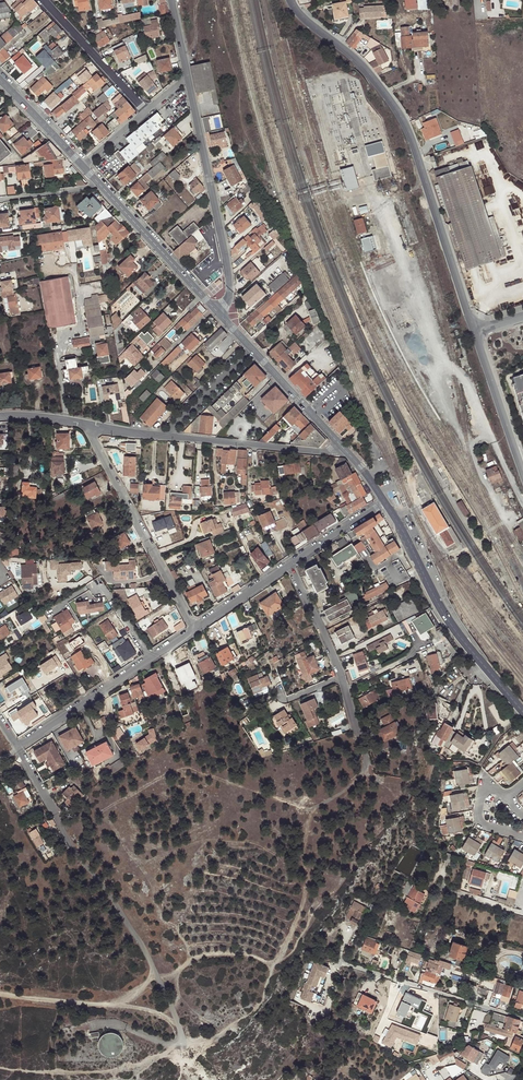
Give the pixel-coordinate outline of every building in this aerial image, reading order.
[(17,19),(20,16),(28,9),(29,11),(36,4),(33,0),(18,0),(11,6),(16,12),(14,14),(17,19)] [(89,9),(87,0),(74,0),(76,7),(78,6),(79,10),(89,9)] [(112,7),(111,0),(98,0),(100,10),(112,7)] [(159,4),(158,5),(160,12),(160,15),(169,13),(166,0),(158,0),(159,4)] [(352,3),(351,0),(340,0),(340,3),(333,5),(335,19),(348,16),(346,4),(352,3)] [(404,0),(405,10),(417,9),(417,4),(416,4),(415,0),(412,0),(404,0)] [(500,4),(494,4),(494,0),(488,0),(488,10),(500,9),(500,4)] [(1,18),(3,18),(11,17),(10,11),(4,3),(0,3),(0,19),(1,18)] [(31,12),(38,5),(36,4),(29,11),(31,12)] [(383,17),(382,5),(363,6),(363,8),(359,9),(360,18),(383,17)] [(28,9),(20,16),(22,17),(29,11),(28,9)] [(122,14),(117,15),(118,18),(119,24),(132,21),(141,19),(140,13),(122,16),(122,14)] [(101,19),(96,20),(98,28),(119,24),(118,18),(102,21),(101,19)] [(150,21),(142,22),(146,38),(151,37),(158,36),(157,32),(157,28),(159,28),(157,19),(150,21)] [(23,30),(22,28),(18,22),(17,21),(14,23),(12,27),(7,31),(2,36),(0,37),(0,49),(23,30)] [(59,35),(63,31),(61,29),(61,30),(53,22),(38,35),(42,39),(45,42),(49,39),(49,38),(48,37),(49,36),(49,34),(47,32),(48,31),(55,38),(57,40),(60,37),(59,35)] [(401,32),(402,41),(403,48),(428,46),(427,33),(413,33),(413,39),(411,40),(410,36),(409,37),(409,27),(401,27),(401,32)] [(96,30),(92,33),(96,40),(95,41),(96,44),(97,43),(100,47),(109,41),(102,28),(99,30),(99,29),(96,30)] [(365,34),(356,29),(346,42),(352,47),(352,48),(354,49),(365,34)] [(23,30),(0,49),(0,60),(2,62),(9,56),(5,51),(26,33),(23,30)] [(124,58),(125,60),(130,58),(123,42),(112,47),(118,61),(124,58)] [(134,42),(130,44),(135,55),(140,53),(134,42)] [(54,43),(49,47),(48,48),(52,51),(51,52),(58,59),(63,54),(57,46),(54,43)] [(44,49),(36,57),(46,69),(54,61),(58,59),(51,52),(52,51),(48,48),(49,47),(46,44),(42,48),(44,49)] [(373,67),(377,73),(382,70),(380,65),(389,61),(381,44),(380,44),(378,45),(370,48),(371,50),(376,60),(369,64),(373,67)] [(32,67),(19,51),(12,57),(15,62),(15,63),(24,73),(32,67)] [(138,64),(149,60),(148,54),(136,58),(138,64)] [(159,72),(166,71),(171,70),(169,58),(157,61),(159,72)] [(46,69),(43,71),(36,78),(39,81),(31,89),(37,95),(45,89),(47,91),(52,87),(44,78),(46,75),(48,77),(59,67),(54,61),(46,69)] [(86,71),(82,67),(77,71),(80,75),(86,71)] [(100,78),(97,73),(83,85),(86,90),(90,87),(94,91),(104,83),(103,81),(105,80),(103,76),(100,78)] [(149,77),(140,85),(148,95),(151,92),(152,93),(158,88),(149,77)] [(65,82),(54,92),(53,92),(44,101),(51,108),(60,100),(55,94),(56,93),(57,94),(68,85),(65,82)] [(86,90),(83,85),(73,93),(72,94),(73,95),(60,106),(64,111),(65,113),(69,110),(67,107),(80,97),(79,96),(86,90)] [(67,107),(69,110),(89,93),(86,90),(79,96),(80,97),(67,107)] [(107,101),(109,98),(104,93),(97,98),(100,101),(102,104),(103,104),(107,101)] [(122,97),(119,93),(111,101),(114,105),(122,97)] [(114,105),(117,109),(126,101),(122,97),(114,105)] [(98,120),(98,121),(104,116),(103,114),(112,107),(107,101),(103,104),(102,104),(98,108),(92,113),(98,120)] [(108,124),(113,130),(120,124),(117,120),(119,118),(122,122),(134,112),(134,110),(126,101),(117,109),(111,115),(114,118),(108,124)] [(56,118),(64,111),(60,106),(52,113),(56,118)] [(92,113),(88,107),(82,114),(85,118),(89,115),(92,113)] [(4,132),(13,124),(6,115),(3,118),(2,116),(0,117),(0,127),(4,132)] [(81,122),(72,131),(80,140),(86,134),(85,132),(91,128),(93,130),(98,126),(89,115),(85,118),(84,120),(81,122)] [(205,133),(211,131),(208,119),(210,119),(209,116),(203,117),(204,119),(202,119),(205,133)] [(151,117),(126,138),(130,143),(119,152),(118,150),(114,154),(121,163),(125,160),(128,163),(139,154),(134,149),(160,127),(151,117)] [(442,134),(436,118),(423,123),(425,128),(421,129),(425,140),(442,134)] [(97,145),(101,142),(100,140),(105,135),(109,132),(101,123),(98,126),(93,130),(88,134),(97,145)] [(147,147),(150,151),(154,148),(154,147),(156,145),(159,149),(165,143),(170,148),(184,136),(174,126),(161,138),(160,136),(147,147)] [(450,132),(455,146),(464,142),(458,128),(450,132)] [(224,132),(206,135),(208,146),(212,145),(212,146),(219,144),(220,149),(228,147),(224,132)] [(22,154),(31,147),(27,142),(23,137),(14,145),(22,154)] [(59,154),(61,152),(54,145),(50,141),(22,159),(25,163),(42,161),(57,159),(56,157),(62,156),(59,154)] [(372,170),(373,175),(375,180),(391,176),(382,141),(365,146),(368,157),(373,155),(376,168),(372,170)] [(8,149),(6,150),(0,143),(0,162),(11,153),(8,149)] [(160,162),(166,156),(162,152),(156,157),(160,162)] [(153,167),(160,162),(156,157),(149,163),(153,167)] [(59,163),(59,158),(57,159),(42,161),(42,166),(44,165),(46,177),(53,176),(53,174),(63,173),(62,163),(59,163)] [(240,176),(243,174),(235,158),(231,159),(231,161),(229,162),(230,166),(226,169),(230,177),(234,185),(242,180),(240,176)] [(450,173),(469,167),(467,160),(448,167),(450,173)] [(153,167),(136,181),(138,183),(131,188),(137,196),(144,190),(145,191),(149,187),(146,183),(165,167),(160,162),(153,167)] [(18,178),(30,177),(28,164),(16,166),(18,178)] [(340,170),(346,191),(359,187),(357,179),(353,166),(340,170)] [(121,179),(125,184),(135,175),(128,167),(118,175),(121,179)] [(434,171),(439,184),(451,223),(460,250),(466,269),(506,256),(493,216),(486,218),(469,167),(450,173),(448,167),(434,171)] [(180,176),(174,170),(168,175),(174,181),(180,176)] [(199,191),(203,187),(196,178),(189,185),(192,189),(196,193),(199,191)] [(246,193),(251,189),(248,183),(240,190),(242,192),(244,191),(246,193)] [(8,186),(9,194),(17,193),(16,185),(8,186)] [(140,200),(148,210),(152,206),(155,209),(161,204),(158,201),(159,201),(150,191),(140,200)] [(89,218),(95,212),(100,207),(94,201),(96,200),(92,196),(89,199),(87,196),(80,203),(82,205),(79,209),(81,211),(80,213),(85,218),(87,216),(89,218)] [(227,204),(234,213),(243,206),(241,204),(244,202),(242,198),(239,200),(236,197),(227,204)] [(264,219),(269,215),(263,206),(257,197),(249,205),(252,209),(255,206),(258,209),(256,210),(263,220),(264,219)] [(232,215),(234,213),(227,204),(225,206),(232,215)] [(98,215),(105,208),(103,205),(101,206),(100,207),(95,212),(98,215)] [(42,221),(42,223),(43,227),(52,226),(51,221),(60,220),(58,212),(58,207),(57,207),(56,207),(55,206),(54,206),(54,207),(53,208),(45,209),(46,216),(44,216),(44,217),(45,221),(42,221)] [(100,220),(113,216),(105,208),(98,215),(94,218),(98,222),(100,220)] [(28,211),(20,212),(21,217),(19,217),(20,224),(35,222),(33,209),(28,210),(28,211)] [(12,221),(12,217),(10,217),(10,213),(0,214),(0,227),(9,226),(8,222),(12,221)] [(233,225),(240,233),(252,224),(249,221),(251,220),(248,217),(247,218),(244,215),(233,225)] [(101,221),(95,226),(98,245),(99,250),(100,251),(101,262),(102,264),(103,273),(104,273),(106,270),(121,256),(119,254),(110,263),(108,261),(107,258),(107,254),(105,247),(103,247),(102,240),(107,235),(111,238),(111,239),(116,245),(128,234),(124,230),(125,228),(121,224),(119,225),(112,217),(101,221)] [(363,218),(354,220),(358,234),(366,231),(363,218)] [(169,233),(180,246),(199,229),(194,222),(183,232),(178,226),(169,233)] [(460,250),(451,223),(447,224),(456,250),(460,250)] [(260,247),(264,243),(260,238),(261,237),(259,235),(261,234),(262,234),(267,230),(266,229),(262,224),(257,228),(256,227),(252,230),(255,232),(250,236),(260,247)] [(174,252),(179,258),(184,254),(186,256),(195,248),(194,246),(197,243),(209,232),(203,226),(199,229),(180,246),(174,252)] [(84,246),(92,245),(89,227),(72,230),(74,241),(82,239),(84,246)] [(276,237),(280,233),(277,228),(272,231),(274,234),(276,237)] [(62,231),(56,232),(59,249),(64,249),(62,231)] [(56,232),(50,233),(53,250),(59,249),(56,232)] [(35,233),(32,233),(32,238),(34,237),(36,253),(53,250),(50,233),(35,235),(35,233)] [(250,236),(248,234),(232,249),(237,254),(241,251),(240,249),(247,242),(246,240),(250,236)] [(0,237),(0,252),(3,252),(2,245),(9,245),(9,250),(15,249),(15,245),(21,244),(20,236),(14,237),(13,235),(0,237)] [(260,247),(250,236),(246,240),(247,242),(249,244),(254,250),(256,252),(260,247)] [(367,252),(376,249),(372,236),(364,238),(367,252)] [(271,241),(264,248),(266,251),(273,244),(271,241)] [(101,262),(100,251),(93,252),(94,263),(101,262)] [(128,276),(134,269),(137,267),(132,262),(134,259),(130,255),(118,266),(128,276)] [(239,266),(244,261),(241,257),(236,262),(239,266)] [(137,267),(134,269),(137,271),(140,268),(140,266),(140,265),(134,259),(132,262),(137,267)] [(240,272),(244,277),(246,275),(248,278),(251,280),(260,272),(257,268),(262,263),(260,261),(255,266),(251,262),(240,272)] [(287,282),(290,279),(287,276),(288,275),(285,271),(268,286),(274,293),(277,291),(287,282)] [(136,281),(135,280),(132,282),(126,289),(128,291),(135,285),(143,293),(153,283),(148,278),(149,277),(145,273),(136,281)] [(288,283),(294,289),(303,282),(297,275),(288,283)] [(40,281),(45,312),(48,328),(76,323),(68,276),(40,281)] [(288,283),(278,292),(284,299),(294,289),(288,283)] [(242,297),(251,306),(265,293),(257,284),(242,297)] [(10,315),(19,313),(16,294),(13,294),(13,289),(1,291),(1,298),(7,297),(10,315)] [(273,296),(267,301),(273,308),(278,313),(282,309),(278,304),(284,299),(278,292),(273,296)] [(104,334),(98,297),(92,298),(85,300),(86,305),(84,306),(89,337),(99,335),(104,335),(104,334)] [(304,302),(307,309),(314,306),(310,299),(304,302)] [(396,316),(404,314),(398,299),(391,302),(396,316)] [(267,301),(257,311),(263,317),(273,308),(267,301)] [(174,308),(170,304),(163,310),(164,311),(167,314),(174,308)] [(133,318),(130,314),(122,321),(125,324),(126,325),(127,324),(135,332),(150,320),(139,307),(134,312),(136,315),(133,318)] [(173,320),(180,313),(175,309),(176,309),(175,308),(174,308),(167,314),(170,317),(173,320)] [(190,314),(189,312),(188,313),(179,322),(186,330),(202,314),(197,308),(190,314)] [(316,324),(321,322),(316,308),(309,311),(313,325),(314,325),(316,324)] [(257,311),(247,320),(249,321),(253,326),(263,317),(257,311)] [(113,330),(122,321),(116,312),(111,317),(113,329),(113,330)] [(152,320),(150,323),(154,327),(157,325),(158,326),(155,329),(159,333),(160,334),(163,331),(162,330),(172,321),(169,318),(163,312),(153,321),(152,320)] [(287,323),(297,334),(305,326),(296,315),(287,323)] [(125,324),(122,321),(113,330),(114,333),(115,342),(116,344),(119,343),(117,331),(125,324)] [(141,339),(146,345),(152,339),(150,337),(152,335),(145,328),(137,335),(141,339)] [(211,349),(227,334),(221,328),(205,343),(211,349)] [(190,350),(199,341),(192,334),(183,343),(190,350)] [(137,335),(129,343),(131,345),(132,346),(132,345),(136,341),(137,342),(141,339),(137,335)] [(89,337),(72,340),(73,348),(90,345),(89,340),(89,337)] [(164,337),(158,343),(166,351),(172,345),(164,337)] [(143,348),(146,345),(141,339),(137,342),(143,348)] [(269,352),(276,359),(286,349),(280,342),(269,352)] [(286,349),(276,359),(279,363),(287,372),(296,364),(291,358),(301,348),(295,342),(286,349)] [(98,363),(110,361),(106,343),(96,345),(98,356),(97,357),(98,363)] [(158,343),(151,350),(155,353),(154,354),(158,358),(163,352),(165,353),(166,351),(158,343)] [(131,345),(118,357),(119,359),(119,363),(125,357),(131,362),(140,353),(132,345),(132,346),(131,345)] [(182,350),(178,346),(170,354),(164,359),(169,363),(170,362),(171,363),(175,360),(174,359),(182,350)] [(143,356),(140,353),(131,362),(134,365),(143,356)] [(193,359),(191,356),(189,358),(186,361),(189,363),(188,364),(191,367),(188,370),(193,374),(196,371),(198,374),(203,368),(201,367),(204,363),(196,356),(193,359)] [(77,368),(75,358),(65,360),(67,369),(64,369),(65,377),(69,376),(70,380),(83,377),(82,374),(86,373),(85,369),(88,369),(87,366),(77,368)] [(307,363),(289,378),(306,397),(326,378),(323,373),(320,376),(307,363)] [(249,392),(266,376),(255,364),(242,376),(229,389),(240,401),(244,397),(246,399),(251,394),(249,392)] [(41,377),(40,367),(27,369),(28,374),(29,379),(41,377)] [(159,383),(164,377),(157,369),(151,375),(159,383)] [(140,378),(143,376),(138,371),(137,373),(134,370),(125,379),(132,385),(140,377),(140,378)] [(0,374),(0,384),(11,382),(10,378),(9,372),(0,374)] [(513,378),(515,384),(513,384),(522,418),(522,375),(513,378)] [(177,401),(185,393),(172,381),(165,388),(177,401)] [(101,386),(103,402),(109,401),(107,393),(114,392),(115,399),(120,399),(117,383),(101,386)] [(274,413),(288,400),(275,387),(262,399),(274,413)] [(149,389),(141,397),(146,401),(153,393),(149,389)] [(239,402),(240,401),(229,389),(224,394),(217,401),(228,412),(239,402)] [(187,395),(185,393),(177,401),(180,403),(187,395)] [(249,402),(254,397),(251,394),(246,399),(244,397),(240,401),(239,402),(244,407),(247,404),(249,402)] [(142,417),(154,427),(171,408),(171,423),(172,423),(172,406),(161,396),(142,417)] [(221,423),(230,414),(228,412),(217,401),(208,409),(221,423)] [(234,418),(244,407),(239,402),(228,412),(230,414),(234,418)] [(350,405),(349,402),(329,422),(342,436),(354,425),(342,412),(350,405)] [(293,426),(303,416),(294,407),(284,417),(293,426)] [(221,423),(224,427),(234,418),(230,414),(221,423)] [(200,431),(201,415),(200,415),(196,419),(186,429),(191,429),(191,430),(200,431)] [(200,431),(199,431),(211,432),(213,417),(201,415),(200,431)] [(290,437),(294,440),(310,424),(303,416),(293,426),(292,427),(296,431),(290,437)] [(262,441),(267,442),(277,433),(276,432),(280,428),(276,424),(270,430),(258,441),(262,441)] [(294,440),(290,444),(294,445),(315,447),(324,437),(310,424),(294,440)] [(342,436),(345,439),(355,430),(354,425),(342,436)] [(290,428),(281,437),(283,439),(286,437),(292,431),(290,428)] [(69,449),(69,434),(57,434),(57,442),(56,442),(55,444),(57,444),(57,449),(69,449)] [(324,437),(315,447),(319,447),(326,440),(324,437)] [(136,444),(127,443),(125,443),(125,451),(135,451),(136,444)] [(221,474),(225,474),(225,464),(234,465),(236,450),(229,449),(229,450),(222,450),(222,457),(221,474)] [(245,475),(246,451),(238,450),(236,474),(240,475),(242,474),(241,485),(245,485),(246,475),(245,475)] [(63,457),(55,457),(55,461),(51,462),(51,477),(55,477),(55,474),(64,474),(63,457)] [(134,475),(135,457),(124,457),(124,468),(125,468),(124,475),(134,475)] [(345,459),(340,458),(336,466),(336,468),(335,468),(340,480),(336,482),(336,483),(332,485),(333,488),(338,486),(343,484),(347,481),(346,477),(352,474),(346,463),(348,462),(345,459)] [(300,472),(299,463),(278,467),(279,475),(300,472)] [(18,479),(18,465),(10,465),(10,478),(18,479)] [(497,467),(486,471),(492,486),(504,482),(500,471),(499,471),(497,467)] [(354,501),(367,494),(355,472),(352,474),(346,477),(347,481),(343,484),(351,500),(353,499),(354,501)] [(36,489),(36,484),(29,483),(29,481),(24,480),(24,482),(22,482),(21,493),(22,493),(23,496),(28,496),(28,498),(36,498),(36,494),(39,494),(39,489),(36,489)] [(270,489),(269,481),(260,481),(261,483),(254,483),(254,485),(251,485),(252,492),(255,492),(255,495),(269,494),(269,496),(278,494),(276,486),(271,487),(271,489),(270,489)] [(95,496),(96,495),(100,493),(94,482),(92,483),(92,484),(84,488),(86,492),(85,493),(88,498),(90,497),(94,495),(95,496)] [(143,499),(164,500),(165,486),(159,485),(159,487),(152,486),(152,485),(144,484),(143,499)] [(352,502),(351,500),(343,484),(338,486),(347,502),(348,504),(352,502)] [(190,500),(191,486),(184,486),(183,494),(186,495),(186,500),(190,500)] [(211,496),(210,487),(199,487),(200,496),(211,496)] [(235,503),(234,492),(224,493),(225,504),(235,503)] [(50,499),(50,504),(65,496),(63,493),(58,495),(54,497),(50,499)] [(180,509),(182,494),(170,493),(169,508),(172,508),(173,510),(176,511),(176,508),(180,509)] [(346,505),(350,512),(366,505),(363,497),(367,494),(354,501),(353,499),(351,500),(352,502),(348,504),(346,505)] [(469,513),(461,500),(457,503),(464,515),(469,513)] [(446,528),(448,527),(434,502),(422,509),(436,533),(439,532),(446,545),(445,546),(450,550),(457,546),(446,528)] [(231,508),(233,517),(249,511),(248,509),(245,504),(244,504),(232,508),(231,508)] [(340,507),(346,516),(350,514),(350,513),(350,512),(346,505),(344,506),(342,504),(339,506),(340,507)] [(95,513),(93,510),(87,513),(89,516),(86,518),(93,529),(99,526),(103,524),(97,512),(95,513)] [(270,511),(258,516),(263,528),(274,522),(270,511)] [(313,524),(318,532),(325,527),(335,520),(331,513),(313,524)] [(366,549),(375,563),(379,561),(385,557),(399,549),(394,541),(390,544),(388,541),(376,523),(382,519),(379,514),(351,531),(350,532),(353,536),(354,535),(355,536),(357,535),(361,541),(366,549)] [(175,534),(180,532),(175,515),(154,521),(157,532),(173,528),(175,534)] [(215,517),(207,520),(211,531),(217,529),(219,533),(228,530),(226,525),(219,527),(215,517)] [(335,520),(325,527),(326,529),(338,521),(337,519),(335,520)] [(263,528),(265,531),(276,526),(274,522),(263,528)] [(514,530),(520,541),(522,539),(522,523),(514,530)] [(313,524),(302,531),(308,540),(319,533),(318,532),(313,524)] [(450,526),(448,527),(446,528),(457,546),(461,543),(450,526)] [(231,533),(230,530),(210,537),(211,540),(231,533)] [(129,543),(123,532),(113,537),(122,553),(130,549),(127,544),(129,543)] [(301,532),(300,533),(290,540),(294,547),(305,540),(301,532)] [(346,543),(343,538),(336,542),(339,547),(346,543)] [(214,552),(209,540),(197,544),(202,557),(214,552)] [(361,541),(353,546),(358,554),(366,549),(361,541)] [(330,557),(336,567),(354,556),(357,561),(361,558),(358,554),(353,546),(351,544),(330,557)] [(268,560),(258,547),(251,553),(255,558),(254,559),(261,568),(265,565),(264,563),(268,560)] [(336,567),(339,572),(357,561),(354,556),(336,567)] [(9,566),(9,558),(0,557),(0,560),(3,566),(9,566)] [(63,560),(51,560),(51,569),(57,569),(58,581),(66,581),(66,574),(71,574),(71,570),(82,569),(82,563),(63,564),(63,560)] [(133,569),(135,569),(134,560),(128,561),(128,565),(118,565),(118,562),(113,562),(112,561),(102,561),(102,563),(105,563),(106,571),(112,571),(113,577),(126,576),(126,579),(136,579),(135,575),(133,575),(133,572),(133,569)] [(21,566),(23,589),(34,588),(33,585),(32,574),(37,574),(38,574),(37,564),(21,566)] [(319,569),(316,564),(306,569),(317,592),(328,586),(326,582),(327,581),(320,568),(319,569)] [(225,580),(220,570),(212,574),(214,579),(209,582),(216,596),(226,591),(224,586),(227,585),(225,581),(225,580)] [(389,589),(386,583),(366,592),(367,595),(370,599),(389,589)] [(207,594),(202,585),(186,593),(191,602),(195,600),(197,602),(203,599),(202,597),(207,594)] [(0,594),(0,598),(5,605),(18,596),(12,587),(0,594)] [(127,599),(121,589),(113,589),(122,603),(127,599)] [(346,599),(344,600),(350,612),(352,610),(352,608),(361,604),(359,599),(354,589),(344,594),(346,599)] [(284,604),(275,593),(260,603),(268,615),(284,604)] [(136,594),(127,599),(139,619),(144,616),(144,615),(149,612),(147,608),(145,610),(136,594)] [(367,595),(359,599),(361,604),(370,599),(367,595)] [(420,610),(412,595),(395,605),(390,607),(398,622),(420,610)] [(350,612),(344,600),(324,611),(330,622),(350,612)] [(87,601),(75,602),(76,611),(79,613),(104,610),(103,602),(88,604),(87,601)] [(28,602),(17,609),(20,615),(17,618),(22,625),(33,617),(28,611),(32,608),(28,602)] [(65,606),(51,614),(65,637),(74,632),(72,628),(68,621),(65,616),(70,614),(65,606)] [(378,612),(376,609),(368,613),(369,616),(367,617),(368,619),(363,621),(365,624),(370,622),(372,626),(376,624),(387,619),(385,613),(387,612),(386,608),(378,612)] [(420,634),(436,624),(429,610),(416,618),(412,621),(420,634)] [(352,616),(349,618),(352,624),(360,621),(356,614),(352,616)] [(412,621),(416,618),(415,614),(406,619),(408,623),(412,621)] [(168,627),(162,619),(147,629),(153,638),(168,627)] [(406,619),(401,621),(407,633),(408,634),(412,632),(408,623),(406,619)] [(118,635),(108,620),(100,625),(110,640),(118,635)] [(256,629),(254,623),(246,626),(247,627),(236,632),(241,644),(248,641),(247,639),(251,638),(249,632),(256,629)] [(393,627),(396,634),(403,630),(400,624),(393,627)] [(5,625),(0,628),(0,640),(10,634),(5,625)] [(354,637),(348,625),(335,632),(341,644),(354,637)] [(390,634),(366,646),(369,651),(375,648),(378,653),(388,648),(384,642),(392,638),(390,634)] [(123,637),(111,645),(114,649),(117,647),(125,661),(136,653),(128,641),(126,642),(123,637)] [(98,645),(103,653),(110,649),(106,641),(98,645)] [(95,663),(91,657),(87,660),(81,651),(78,647),(68,653),(71,657),(76,664),(80,670),(84,668),(86,667),(87,668),(95,663)] [(233,657),(227,647),(222,650),(217,653),(219,657),(218,658),(222,664),(227,662),(226,661),(233,657)] [(368,668),(362,651),(353,655),(358,671),(368,668)] [(6,652),(0,656),(0,676),(7,672),(5,669),(10,665),(6,659),(9,657),(6,652)] [(439,665),(436,653),(428,655),(431,669),(430,669),(431,674),(438,672),(437,668),(439,667),(439,665)] [(47,673),(64,665),(59,655),(42,664),(47,673)] [(319,669),(314,656),(307,658),(307,657),(304,657),(305,659),(303,659),(309,673),(319,669)] [(215,667),(210,657),(198,663),(204,673),(215,667)] [(178,667),(184,681),(191,678),(197,676),(190,662),(178,667)] [(238,667),(231,671),(233,676),(241,672),(238,667)] [(146,682),(142,685),(146,691),(144,692),(146,697),(152,693),(154,697),(164,691),(156,677),(157,676),(156,673),(144,680),(146,682)] [(271,683),(267,674),(258,678),(256,673),(247,677),(253,693),(261,690),(260,687),(271,683)] [(26,676),(5,686),(9,693),(24,686),(26,690),(32,687),(26,676)] [(412,688),(409,678),(391,683),(394,693),(395,692),(396,696),(404,695),(403,690),(412,688)] [(186,685),(181,687),(183,692),(191,688),(191,687),(195,686),(193,681),(192,682),(186,685)] [(139,684),(130,687),(134,697),(138,695),(141,694),(142,694),(139,684)] [(379,698),(375,690),(359,699),(363,707),(379,698)] [(134,713),(133,711),(139,709),(135,701),(132,702),(128,692),(127,692),(120,695),(119,695),(122,703),(121,703),(122,706),(123,706),(124,708),(119,710),(121,715),(120,715),(120,716),(120,717),(120,718),(121,718),(122,718),(127,716),(134,713)] [(315,698),(301,703),(307,721),(306,721),(309,727),(320,722),(316,714),(313,715),(311,709),(313,708),(318,706),(315,698)] [(431,728),(432,729),(433,730),(435,730),(438,724),(436,723),(433,721),(433,719),(437,719),(436,704),(432,699),(428,701),(426,706),(427,728),(431,728)] [(447,720),(453,706),(446,703),(442,711),(443,712),(442,715),(444,717),(444,719),(447,720)] [(34,709),(30,704),(11,716),(14,721),(18,718),(20,717),(24,722),(25,724),(28,724),(30,723),(30,721),(38,715),(34,709)] [(290,718),(288,715),(285,709),(274,715),(277,720),(277,721),(277,723),(278,724),(280,725),(282,724),(286,731),(297,724),(292,717),(290,718)] [(385,727),(378,730),(383,741),(400,733),(397,726),(395,722),(391,714),(381,719),(385,727)] [(99,719),(104,726),(108,723),(103,716),(99,719)] [(446,741),(453,727),(445,723),(438,736),(435,735),(431,743),(437,746),(441,738),(446,741)] [(77,745),(84,741),(75,727),(59,736),(67,750),(72,747),(77,745)] [(156,738),(154,727),(148,729),(149,732),(135,742),(140,749),(156,738)] [(472,740),(465,734),(463,737),(457,733),(450,742),(452,743),(448,748),(455,753),(460,747),(465,751),(472,740)] [(52,769),(64,762),(53,741),(34,751),(40,763),(45,760),(47,759),(52,769)] [(107,741),(86,752),(93,765),(114,755),(107,741)] [(501,760),(513,749),(509,744),(500,752),(499,753),(500,755),(499,757),(501,760)] [(518,755),(513,749),(501,760),(504,763),(506,761),(508,764),(511,762),(518,755)] [(110,775),(129,763),(128,762),(124,757),(106,768),(110,775)] [(64,762),(52,769),(54,771),(66,765),(64,762)] [(515,767),(511,762),(508,764),(505,767),(501,770),(503,773),(502,774),(504,777),(515,767)] [(466,768),(454,771),(455,778),(468,775),(472,775),(473,774),(471,766),(466,767),(466,768)] [(520,773),(515,767),(504,777),(507,780),(508,779),(511,781),(520,773)] [(468,775),(455,778),(457,785),(473,782),(472,775),(468,775)] [(69,786),(62,793),(67,798),(68,798),(74,804),(83,795),(74,785),(71,788),(69,786)] [(463,795),(463,792),(452,794),(451,790),(444,791),(443,796),(447,795),(448,802),(451,802),(466,799),(466,795),(463,795)] [(29,802),(23,791),(14,796),(19,807),(29,802)] [(467,803),(466,799),(451,802),(452,809),(465,807),(465,804),(467,803)] [(446,819),(447,826),(463,823),(462,819),(459,819),(459,816),(446,819)] [(463,823),(447,826),(448,833),(462,831),(461,828),(463,827),(463,823)] [(37,828),(29,833),(34,840),(40,836),(41,835),(37,828)] [(40,836),(34,840),(38,847),(44,843),(40,836)] [(469,852),(477,839),(473,836),(471,838),(468,837),(462,848),(469,852)] [(479,840),(477,839),(469,852),(474,855),(481,844),(478,842),(479,840)] [(491,858),(499,845),(496,842),(494,844),(492,843),(485,854),(491,858)] [(503,847),(499,845),(491,858),(497,861),(504,850),(502,849),(503,847)] [(514,863),(522,851),(518,849),(517,850),(515,849),(508,860),(513,863),(514,863)] [(522,851),(514,863),(520,867),(522,863),(522,851)] [(452,854),(446,852),(444,860),(449,861),(452,854)] [(471,867),(466,866),(463,877),(467,878),(471,867)] [(491,874),(473,868),(469,882),(482,887),(484,880),(486,881),(487,879),(489,879),(491,874)] [(408,894),(413,884),(410,882),(410,883),(407,882),(402,891),(408,894)] [(418,886),(413,884),(408,894),(405,901),(408,903),(406,907),(415,912),(420,902),(419,901),(423,893),(417,889),(418,886)] [(357,919),(360,914),(361,915),(363,914),(363,913),(364,913),(366,907),(353,901),(345,918),(350,920),(350,922),(356,925),(358,920),(357,919)] [(370,957),(375,941),(366,938),(361,954),(370,957)] [(463,958),(467,945),(453,941),(449,954),(463,958)] [(471,947),(467,945),(463,958),(467,960),(471,947)] [(422,954),(409,950),(405,961),(419,965),(422,954)] [(371,965),(375,967),(377,963),(378,963),(379,960),(374,958),(371,965)] [(424,969),(440,974),(443,966),(435,963),(436,961),(429,958),(427,962),(425,961),(423,966),(426,966),(424,969)] [(324,977),(327,968),(313,962),(305,984),(304,983),(302,989),(303,990),(302,995),(311,998),(313,993),(309,991),(311,986),(315,987),(318,979),(316,978),(317,975),(319,976),(322,977),(324,977)] [(471,967),(471,969),(484,973),(490,975),(491,976),(491,974),(471,967)] [(421,971),(419,980),(422,982),(423,979),(437,984),(440,974),(424,969),(423,972),(421,971)] [(311,998),(302,995),(300,999),(312,1003),(322,977),(319,976),(317,975),(316,978),(318,979),(315,987),(311,986),(309,991),(313,993),(311,998)] [(497,981),(498,978),(491,976),(490,975),(488,981),(496,983),(497,981)] [(505,983),(497,981),(496,983),(493,991),(492,995),(495,996),(496,993),(501,995),(505,983)] [(514,986),(505,983),(501,995),(510,998),(514,986)] [(432,999),(409,991),(401,1014),(424,1023),(432,999)] [(372,1004),(374,1006),(377,1000),(359,992),(354,1003),(358,1005),(369,1011),(372,1004)] [(454,1027),(461,1007),(450,1003),(444,1021),(447,1022),(446,1025),(454,1027)] [(510,1017),(494,1012),(492,1018),(506,1022),(506,1021),(508,1022),(510,1017)] [(521,1020),(510,1017),(508,1022),(507,1025),(506,1030),(512,1031),(521,1034),(522,1030),(518,1029),(521,1020)] [(485,1029),(509,1036),(512,1031),(506,1030),(502,1028),(499,1027),(496,1027),(490,1025),(486,1024),(485,1029)] [(387,1036),(382,1042),(391,1047),(397,1036),(418,1044),(419,1041),(418,1041),(420,1035),(393,1025),(390,1030),(387,1029),(384,1035),(387,1036)] [(124,1049),(126,1044),(125,1040),(124,1036),(121,1032),(117,1030),(113,1029),(108,1030),(104,1032),(101,1035),(99,1039),(99,1044),(100,1048),(102,1051),(106,1054),(110,1056),(114,1056),(118,1055),(122,1052),(124,1049)] [(506,1044),(519,1050),(522,1041),(522,1035),(521,1034),(512,1031),(509,1036),(506,1044)] [(469,1043),(453,1048),(473,1061),(480,1051),(469,1043)] [(439,1053),(429,1057),(434,1065),(445,1058),(450,1056),(455,1054),(453,1048),(439,1053)] [(485,1062),(480,1070),(481,1071),(486,1074),(491,1067),(496,1069),(500,1061),(506,1065),(511,1056),(498,1049),(489,1064),(485,1062)] [(428,1058),(423,1060),(425,1066),(426,1069),(431,1067),(428,1058)] [(456,1064),(463,1069),(466,1064),(459,1060),(456,1064)] [(497,1074),(499,1079),(500,1079),(509,1078),(508,1071),(497,1074)]
